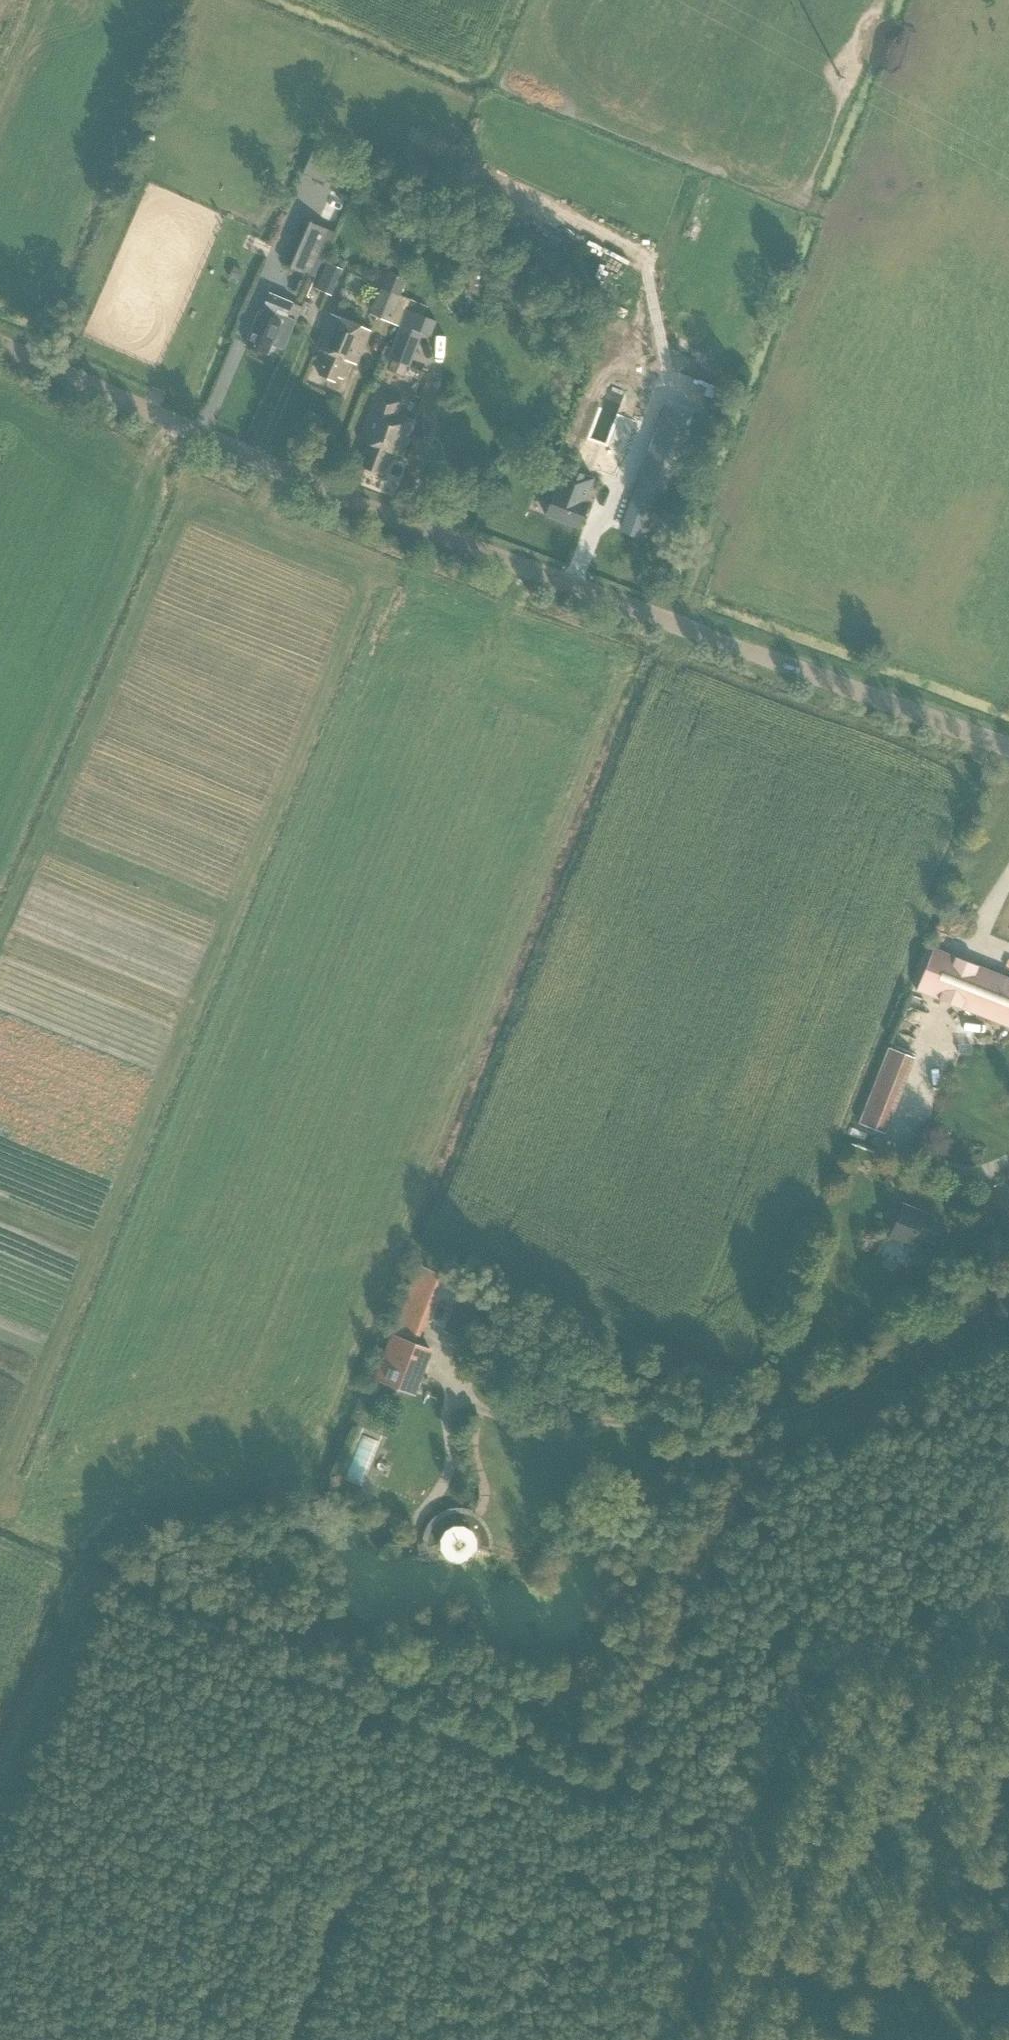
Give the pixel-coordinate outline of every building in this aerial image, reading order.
[(329,229),(301,217),(281,263),(309,275),(329,229)] [(411,246),(416,233),(403,229),(399,242),(411,246)] [(343,259),(333,282),(349,289),(356,273),(361,275),(364,268),(343,259)] [(237,280),(242,269),(233,266),(229,277),(237,280)] [(400,296),(380,287),(369,313),(389,322),(400,296)] [(286,316),(291,302),(268,292),(262,306),(259,305),(256,311),(259,312),(245,343),(268,352),(281,321),(277,319),(280,314),(286,316)] [(356,364),(370,330),(331,313),(317,347),(328,352),(319,374),(335,381),(337,375),(342,377),(349,361),(356,364)] [(598,318),(600,328),(612,327),(611,316),(598,318)] [(388,369),(403,375),(406,365),(410,366),(423,332),(401,323),(388,357),(392,358),(388,369)] [(613,472),(657,352),(611,335),(567,456),(613,472)] [(682,498),(721,393),(676,376),(637,481),(682,498)] [(400,455),(413,420),(397,414),(403,400),(377,390),(359,439),(369,443),(361,464),(382,473),(390,452),(400,455)] [(563,465),(545,516),(579,529),(589,503),(585,502),(595,477),(563,465)] [(648,539),(659,509),(631,498),(620,528),(648,539)] [(934,948),(917,990),(1008,1026),(1008,978),(934,948)] [(885,1133),(915,1057),(890,1047),(860,1123),(885,1133)] [(938,1243),(945,1223),(934,1219),(936,1214),(903,1202),(889,1239),(913,1249),(918,1236),(938,1243)] [(419,1264),(408,1291),(428,1299),(438,1272),(419,1264)] [(428,1299),(408,1291),(374,1377),(414,1393),(430,1350),(412,1342),(428,1299)] [(472,1547),(489,1552),(492,1540),(486,1524),(473,1512),(466,1509),(456,1508),(446,1509),(437,1513),(430,1519),(423,1528),(420,1535),(420,1542),(415,1542),(414,1553),(433,1549),(434,1555),(438,1560),(445,1563),(453,1564),(459,1562),(464,1559),(470,1552),(472,1547)]
